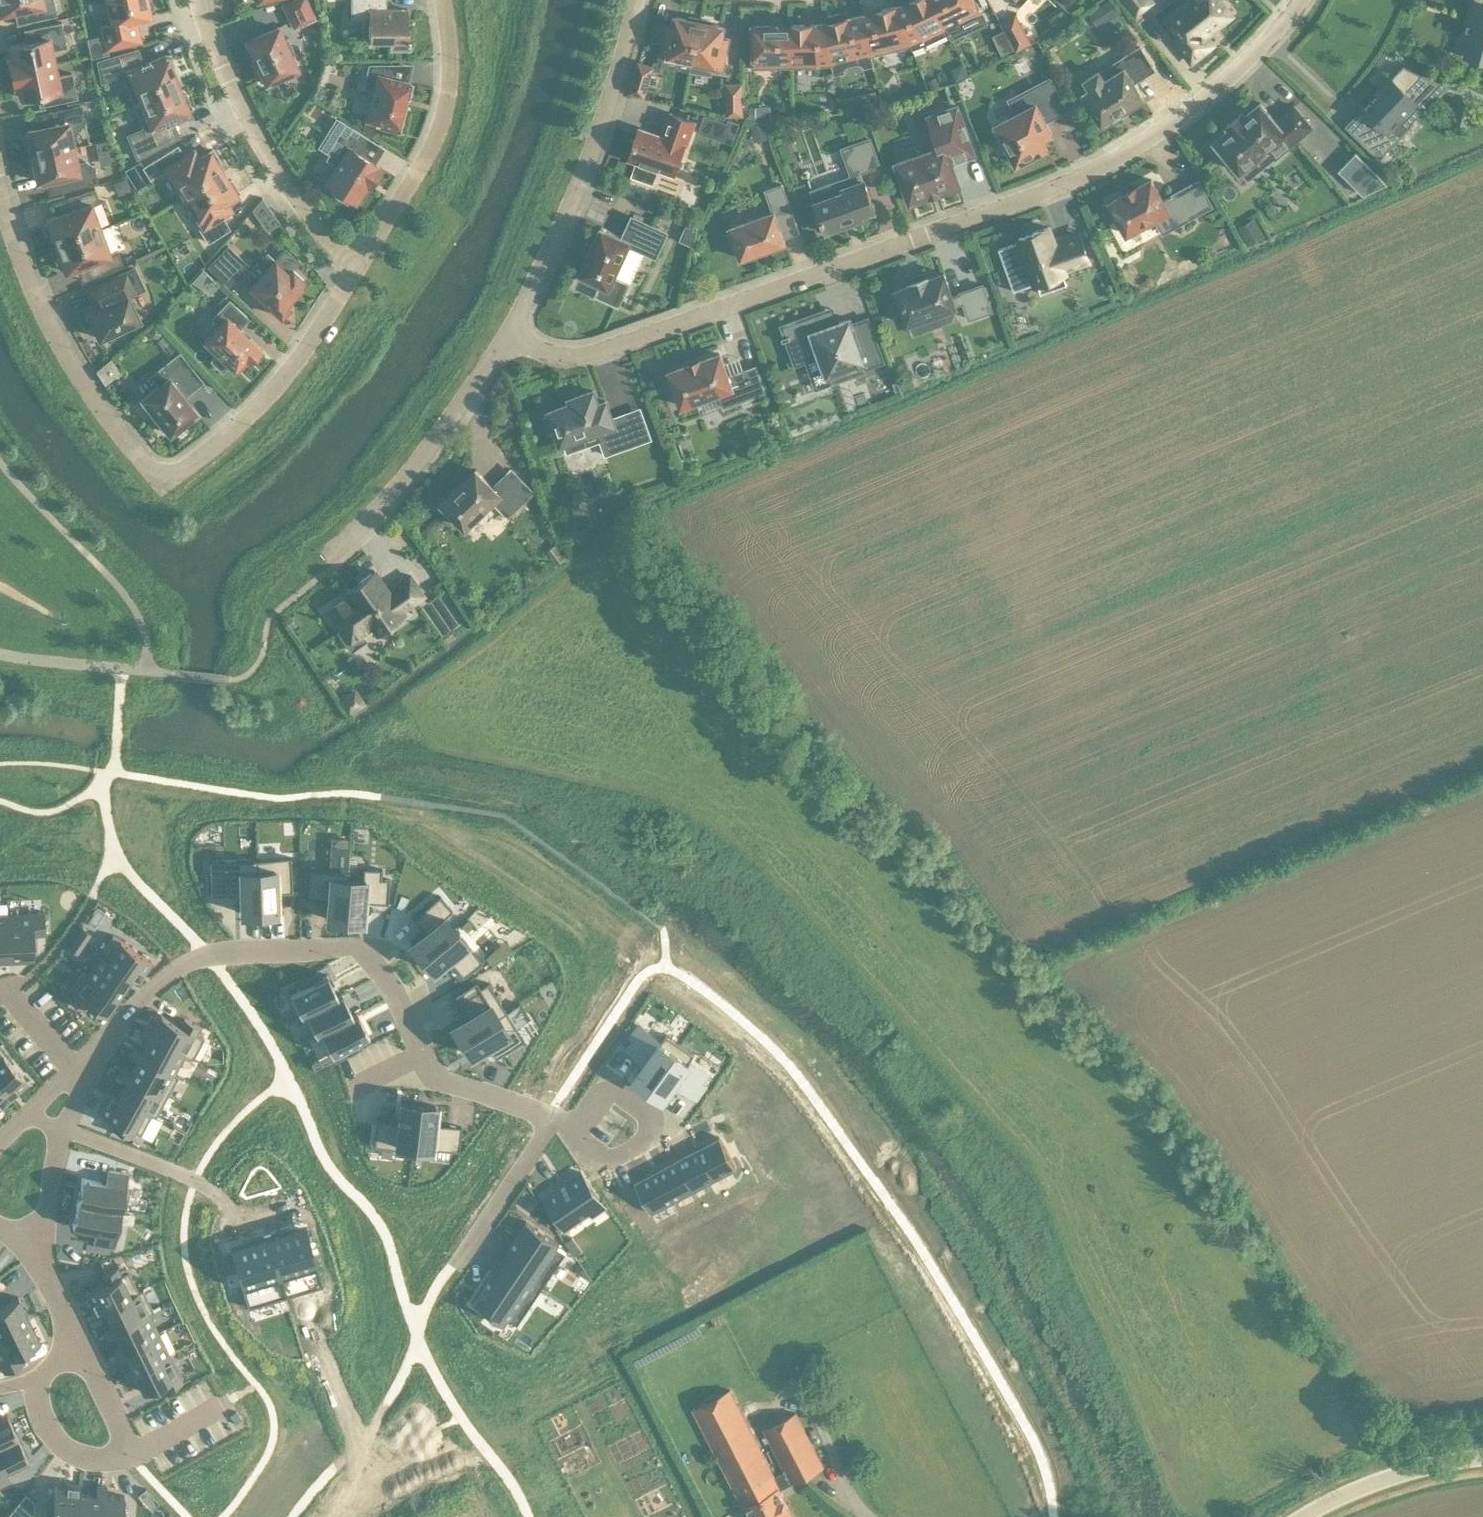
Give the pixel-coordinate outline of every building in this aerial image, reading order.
[(0,14),(24,9),(26,21),(57,15),(54,0),(0,0),(0,11),(0,14)] [(112,23),(101,25),(106,49),(141,41),(136,19),(151,15),(151,12),(154,12),(151,0),(107,0),(112,23)] [(314,18),(306,0),(295,0),(284,5),(295,27),(314,18)] [(402,9),(385,9),(385,0),(352,0),(352,18),(369,18),(369,40),(391,40),(391,46),(409,46),(409,35),(408,35),(408,9),(402,9)] [(897,6),(911,44),(913,50),(925,45),(950,34),(948,28),(934,0),(912,0),(909,1),(897,6)] [(948,28),(981,12),(975,0),(934,0),(948,28)] [(1153,1),(1152,0),(1126,0),(1137,14),(1153,1)] [(1214,44),(1205,33),(1232,12),(1223,0),(1189,0),(1168,17),(1181,34),(1175,39),(1192,61),(1214,44)] [(1472,9),(1465,34),(1472,36),(1467,56),(1482,60),(1482,2),(1480,2),(1474,0),(1472,9)] [(911,44),(897,6),(862,14),(871,53),(911,44)] [(826,16),(827,22),(832,63),(835,76),(846,73),(845,70),(848,67),(859,64),(863,65),(864,69),(874,67),(871,53),(862,14),(841,19),(840,13),(826,16)] [(1003,22),(1018,49),(1031,42),(1016,15),(1003,22)] [(668,26),(662,54),(660,65),(690,71),(693,60),(701,18),(689,16),(689,19),(676,16),(674,28),(668,26)] [(712,21),(701,18),(693,60),(690,71),(710,75),(711,72),(722,74),(723,66),(729,39),(722,37),(724,26),(712,23),(712,21)] [(12,72),(54,63),(52,50),(67,47),(62,22),(30,28),(33,41),(11,45),(14,58),(10,58),(12,72)] [(814,24),(791,25),(792,65),(819,64),(832,63),(827,22),(814,24)] [(792,65),(791,25),(754,25),(755,66),(792,65)] [(278,27),(248,41),(258,63),(253,64),(261,81),(265,79),(266,82),(296,68),(290,55),(295,53),(288,38),(284,40),(278,27)] [(1140,75),(1154,67),(1141,47),(1119,60),(1124,68),(1105,80),(1100,71),(1086,79),(1091,88),(1083,93),(1102,124),(1117,115),(1129,107),(1144,98),(1135,83),(1140,75)] [(134,102),(178,84),(174,74),(178,72),(172,58),(168,59),(166,54),(144,63),(138,49),(96,62),(104,81),(122,74),(134,102)] [(654,67),(639,62),(630,92),(644,96),(654,67)] [(54,63),(12,72),(15,85),(19,85),(22,97),(44,92),(46,105),(78,98),(73,73),(57,76),(54,63)] [(391,77),(394,64),(370,65),(368,73),(378,75),(367,119),(377,121),(383,123),(382,126),(400,130),(404,113),(401,112),(405,97),(409,98),(413,83),(391,77)] [(1440,82),(1441,81),(1421,72),(1404,89),(1392,77),(1389,81),(1379,91),(1363,107),(1380,123),(1363,142),(1380,159),(1399,139),(1389,130),(1403,116),(1406,118),(1440,82)] [(1017,96),(1024,110),(997,124),(1017,163),(1047,148),(1042,138),(1052,133),(1046,121),(1067,110),(1051,78),(1017,96)] [(178,84),(134,102),(144,127),(128,133),(138,158),(175,138),(170,127),(172,121),(190,114),(189,109),(192,108),(186,93),(183,95),(178,84)] [(743,114),(742,84),(727,84),(728,115),(743,114)] [(1233,162),(1241,171),(1268,148),(1276,157),(1313,127),(1295,105),(1280,118),(1281,119),(1278,122),(1261,102),(1246,115),(1243,111),(1227,124),(1230,128),(1215,141),(1223,150),(1219,153),(1229,165),(1233,162)] [(33,155),(73,147),(70,131),(79,129),(85,121),(82,106),(49,112),(51,125),(28,130),(29,135),(25,135),(29,153),(32,152),(33,155)] [(952,161),(975,153),(958,106),(934,114),(945,145),(897,162),(911,201),(929,195),(930,195),(941,191),(960,184),(952,161)] [(633,176),(654,183),(659,168),(675,174),(676,170),(680,168),(683,160),(681,156),(685,145),(687,146),(695,121),(671,113),(663,136),(640,128),(636,140),(631,139),(626,154),(630,155),(629,158),(638,161),(633,176)] [(701,129),(718,133),(721,118),(705,114),(701,129)] [(374,136),(377,121),(367,119),(364,131),(374,136)] [(370,187),(374,181),(382,167),(358,153),(367,139),(336,120),(327,135),(336,140),(337,144),(328,158),(338,165),(326,183),(339,191),(336,195),(347,202),(350,198),(356,202),(366,185),(370,187)] [(1318,138),(1332,153),(1340,146),(1326,131),(1318,138)] [(827,231),(855,221),(876,214),(875,210),(861,171),(880,164),(871,138),(843,148),(855,183),(844,187),(841,180),(812,190),(827,231)] [(186,196),(223,172),(218,164),(221,162),(213,149),(199,158),(194,150),(185,156),(178,145),(144,167),(151,178),(168,168),(186,196)] [(73,147),(33,155),(34,159),(31,160),(34,177),(37,176),(38,181),(62,176),(65,190),(97,181),(94,167),(86,162),(77,163),(73,147)] [(1339,170),(1364,193),(1388,183),(1356,152),(1339,170)] [(229,181),(223,172),(186,196),(203,224),(199,227),(208,242),(230,228),(221,215),(231,209),(226,201),(240,192),(232,179),(229,181)] [(1174,195),(1164,200),(1152,179),(1138,187),(1137,186),(1124,193),(1125,194),(1110,202),(1127,233),(1180,205),(1188,219),(1212,205),(1199,181),(1174,194),(1174,195)] [(741,258),(786,242),(778,219),(793,214),(783,184),(766,190),(774,211),(731,227),(733,234),(729,236),(735,252),(739,251),(741,258)] [(56,245),(101,228),(92,202),(99,199),(95,188),(69,197),(73,209),(47,219),(48,222),(45,222),(44,225),(48,234),(50,235),(52,234),(56,245)] [(1253,210),(1235,221),(1245,237),(1262,227),(1253,210)] [(597,294),(619,304),(629,283),(614,276),(629,243),(656,255),(667,232),(633,216),(624,236),(602,226),(594,244),(593,244),(588,255),(589,255),(580,273),(602,283),(597,294)] [(694,246),(698,227),(688,222),(680,240),(694,246)] [(1066,272),(1064,268),(1089,259),(1081,235),(1063,241),(1064,242),(1056,245),(1050,227),(1019,237),(1027,259),(1018,262),(1024,280),(1033,277),(1036,283),(1066,272)] [(110,252),(101,228),(56,245),(60,256),(58,256),(57,259),(60,268),(62,269),(65,268),(66,271),(92,262),(97,275),(122,261),(117,249),(110,252)] [(237,254),(228,245),(209,266),(229,286),(240,274),(242,272),(230,261),(237,254)] [(249,265),(237,254),(230,261),(242,272),(240,274),(244,278),(243,280),(250,286),(281,316),(290,307),(286,303),(303,285),(300,283),(304,279),(293,268),(300,261),(285,248),(274,260),(279,264),(270,273),(266,269),(259,277),(247,267),(249,265)] [(86,291),(93,305),(79,311),(86,326),(93,323),(100,338),(139,319),(129,297),(137,293),(134,287),(141,284),(134,269),(86,291)] [(908,323),(956,306),(957,306),(957,305),(964,302),(970,318),(992,310),(983,284),(960,292),(961,293),(953,295),(945,272),(929,277),(928,274),(927,275),(928,275),(911,281),(910,281),(911,284),(896,289),(908,323)] [(1040,293),(1067,285),(1064,276),(1037,285),(1040,293)] [(213,318),(220,324),(205,340),(219,353),(212,360),(223,371),(230,363),(237,371),(249,359),(250,360),(261,348),(239,328),(249,318),(230,300),(213,318)] [(874,335),(859,340),(851,318),(827,326),(822,312),(783,326),(787,336),(782,337),(783,341),(788,339),(796,363),(820,354),(828,375),(830,374),(833,384),(868,372),(866,366),(883,360),(874,335)] [(757,365),(729,376),(720,353),(702,360),(702,359),(688,364),(688,365),(670,371),(675,387),(673,392),(676,400),(681,402),(682,405),(685,404),(690,406),(698,403),(700,399),(719,392),(724,407),(766,392),(757,365)] [(157,421),(165,432),(168,430),(170,433),(173,431),(175,433),(186,425),(184,422),(197,412),(182,393),(200,379),(180,354),(152,376),(160,385),(143,398),(160,419),(157,421)] [(599,403),(594,390),(571,398),(573,403),(550,411),(552,415),(545,417),(551,433),(557,430),(562,443),(564,442),(568,452),(587,445),(584,435),(597,430),(606,455),(637,443),(627,413),(613,418),(606,400),(599,403)] [(459,525),(464,525),(466,527),(469,525),(473,525),(480,519),(480,514),(493,501),(509,517),(526,500),(504,477),(494,487),(477,470),(464,483),(463,482),(454,490),(455,490),(442,503),(453,514),(453,519),(459,525)] [(347,590),(350,594),(329,609),(342,629),(338,632),(351,650),(366,640),(361,633),(372,625),(377,633),(405,613),(403,611),(425,596),(410,575),(389,590),(375,570),(347,590)] [(367,703),(365,700),(356,686),(337,698),(349,715),(367,703)] [(291,857),(257,858),(259,912),(277,911),(276,892),(293,891),(291,857)] [(257,858),(210,860),(211,894),(241,893),(242,913),(259,912),(257,858)] [(309,866),(311,897),(328,898),(326,918),(344,920),(347,876),(348,871),(309,866)] [(347,876),(344,920),(360,921),(362,901),(388,903),(390,878),(381,877),(382,868),(363,867),(363,877),(347,876)] [(425,930),(410,942),(421,956),(455,927),(445,915),(453,910),(441,896),(414,917),(425,930)] [(45,912),(8,913),(10,959),(34,957),(33,934),(45,933),(45,912)] [(0,913),(0,959),(10,959),(8,913),(0,913)] [(455,927),(421,956),(432,969),(447,956),(464,976),(483,961),(455,927)] [(83,928),(76,938),(85,943),(91,934),(83,928)] [(113,934),(100,954),(107,959),(140,981),(153,962),(113,934)] [(85,943),(76,938),(69,948),(78,954),(85,943)] [(83,969),(83,970),(119,995),(132,977),(139,982),(140,981),(107,959),(100,954),(87,972),(83,969)] [(73,992),(69,999),(83,1009),(88,1002),(106,1015),(119,995),(83,970),(69,990),(73,992)] [(312,979),(289,990),(301,1014),(342,993),(342,992),(337,994),(332,983),(326,972),(312,979)] [(469,1014),(452,1025),(461,1039),(506,1010),(488,982),(481,987),(477,980),(466,987),(470,993),(460,1000),(469,1014)] [(342,993),(301,1014),(301,1015),(306,1013),(317,1034),(358,1013),(357,1012),(353,1014),(342,993)] [(506,1010),(461,1039),(471,1053),(487,1043),(496,1057),(525,1039),(506,1010)] [(358,1013),(317,1034),(317,1035),(321,1033),(333,1055),(370,1037),(358,1013)] [(145,1026),(142,1030),(193,1058),(205,1037),(196,1032),(200,1025),(185,1017),(181,1024),(161,1014),(153,1030),(145,1026)] [(637,1039),(644,1029),(638,1025),(631,1035),(637,1039)] [(637,1039),(630,1048),(648,1061),(637,1077),(651,1087),(682,1043),(668,1033),(664,1039),(662,1041),(644,1029),(637,1039)] [(134,1046),(131,1051),(178,1076),(179,1075),(174,1073),(184,1054),(193,1059),(193,1058),(142,1030),(140,1034),(148,1039),(142,1050),(134,1046)] [(682,1043),(651,1087),(664,1097),(675,1081),(677,1082),(684,1072),(691,1062),(677,1052),(679,1050),(683,1044),(682,1043)] [(518,1044),(502,1053),(509,1063),(524,1054),(518,1044)] [(11,1098),(29,1083),(0,1049),(0,1086),(11,1098)] [(123,1066),(121,1071),(167,1096),(178,1076),(131,1051),(129,1055),(137,1059),(131,1070),(123,1066)] [(110,1090),(110,1091),(157,1116),(167,1096),(121,1071),(118,1075),(126,1079),(118,1094),(110,1090)] [(684,1072),(677,1082),(686,1089),(694,1079),(684,1072)] [(11,1098),(0,1086),(0,1108),(11,1098)] [(110,1091),(98,1112),(118,1122),(114,1129),(129,1138),(133,1130),(141,1135),(152,1115),(156,1117),(157,1116),(110,1091)] [(378,1117),(374,1146),(412,1150),(412,1155),(413,1155),(418,1102),(401,1100),(399,1119),(378,1117)] [(418,1102),(413,1155),(430,1157),(431,1147),(459,1150),(462,1126),(433,1123),(435,1104),(418,1102)] [(720,1137),(678,1159),(695,1191),(737,1169),(720,1137)] [(695,1191),(678,1159),(635,1181),(652,1213),(695,1191)] [(82,1176),(77,1201),(127,1210),(131,1186),(127,1185),(129,1173),(108,1169),(105,1181),(82,1176)] [(571,1233),(593,1218),(607,1209),(600,1200),(581,1171),(545,1195),(567,1228),(571,1233)] [(77,1201),(73,1225),(96,1230),(94,1242),(115,1246),(122,1210),(127,1211),(127,1210),(77,1201)] [(516,1251),(507,1264),(542,1288),(567,1252),(558,1247),(561,1243),(528,1220),(508,1249),(510,1250),(511,1248),(516,1251)] [(305,1223),(268,1234),(268,1235),(287,1296),(323,1285),(307,1229),(305,1223)] [(268,1234),(230,1246),(232,1252),(249,1307),(287,1296),(268,1235),(268,1234)] [(493,1272),(472,1303),(474,1304),(504,1324),(505,1325),(510,1318),(518,1324),(542,1288),(507,1264),(498,1278),(493,1275),(495,1272),(493,1272)] [(129,1270),(85,1291),(96,1312),(131,1295),(144,1289),(143,1288),(139,1290),(129,1270)] [(112,1324),(104,1328),(106,1333),(154,1309),(144,1289),(131,1295),(96,1312),(96,1313),(104,1309),(112,1324)] [(30,1318),(19,1296),(0,1305),(0,1333),(30,1318)] [(122,1345),(114,1349),(116,1353),(159,1332),(150,1312),(154,1310),(154,1309),(106,1333),(108,1337),(116,1333),(122,1345)] [(0,1333),(0,1362),(5,1372),(25,1362),(19,1351),(40,1341),(30,1318),(0,1333)] [(132,1366),(124,1369),(126,1374),(169,1352),(159,1332),(116,1353),(118,1358),(126,1354),(132,1366)] [(183,1381),(169,1352),(126,1374),(128,1379),(136,1375),(144,1391),(164,1382),(167,1389),(183,1381)] [(779,1489),(824,1466),(796,1413),(764,1429),(786,1471),(775,1476),(730,1390),(692,1410),(743,1509),(746,1507),(752,1516),(792,1516),(779,1489)] [(18,1436),(7,1413),(0,1417),(0,1444),(18,1436)] [(1393,1422),(1392,1423),(1385,1426),(1391,1436),(1397,1432),(1399,1431),(1393,1422)] [(0,1444),(0,1485),(11,1480),(6,1469),(28,1459),(18,1436),(0,1444)] [(44,1516),(76,1516),(78,1491),(79,1483),(55,1481),(53,1503),(45,1502),(44,1516)] [(76,1516),(99,1516),(102,1484),(97,1484),(96,1493),(78,1491),(76,1516)] [(123,1516),(125,1495),(106,1494),(107,1485),(102,1484),(99,1516),(126,1516),(123,1516)] [(142,1499),(149,1492),(146,1488),(138,1495),(142,1499)] [(466,1488),(455,1494),(458,1501),(469,1495),(466,1488)] [(469,1495),(458,1501),(462,1507),(473,1502),(469,1495)] [(473,1502),(462,1507),(465,1514),(476,1508),(473,1502)] [(428,1508),(411,1516),(432,1516),(428,1508)] [(465,1514),(467,1516),(474,1516),(479,1514),(476,1508),(465,1514)] [(397,1513),(399,1516),(410,1516),(406,1509),(397,1513)]
